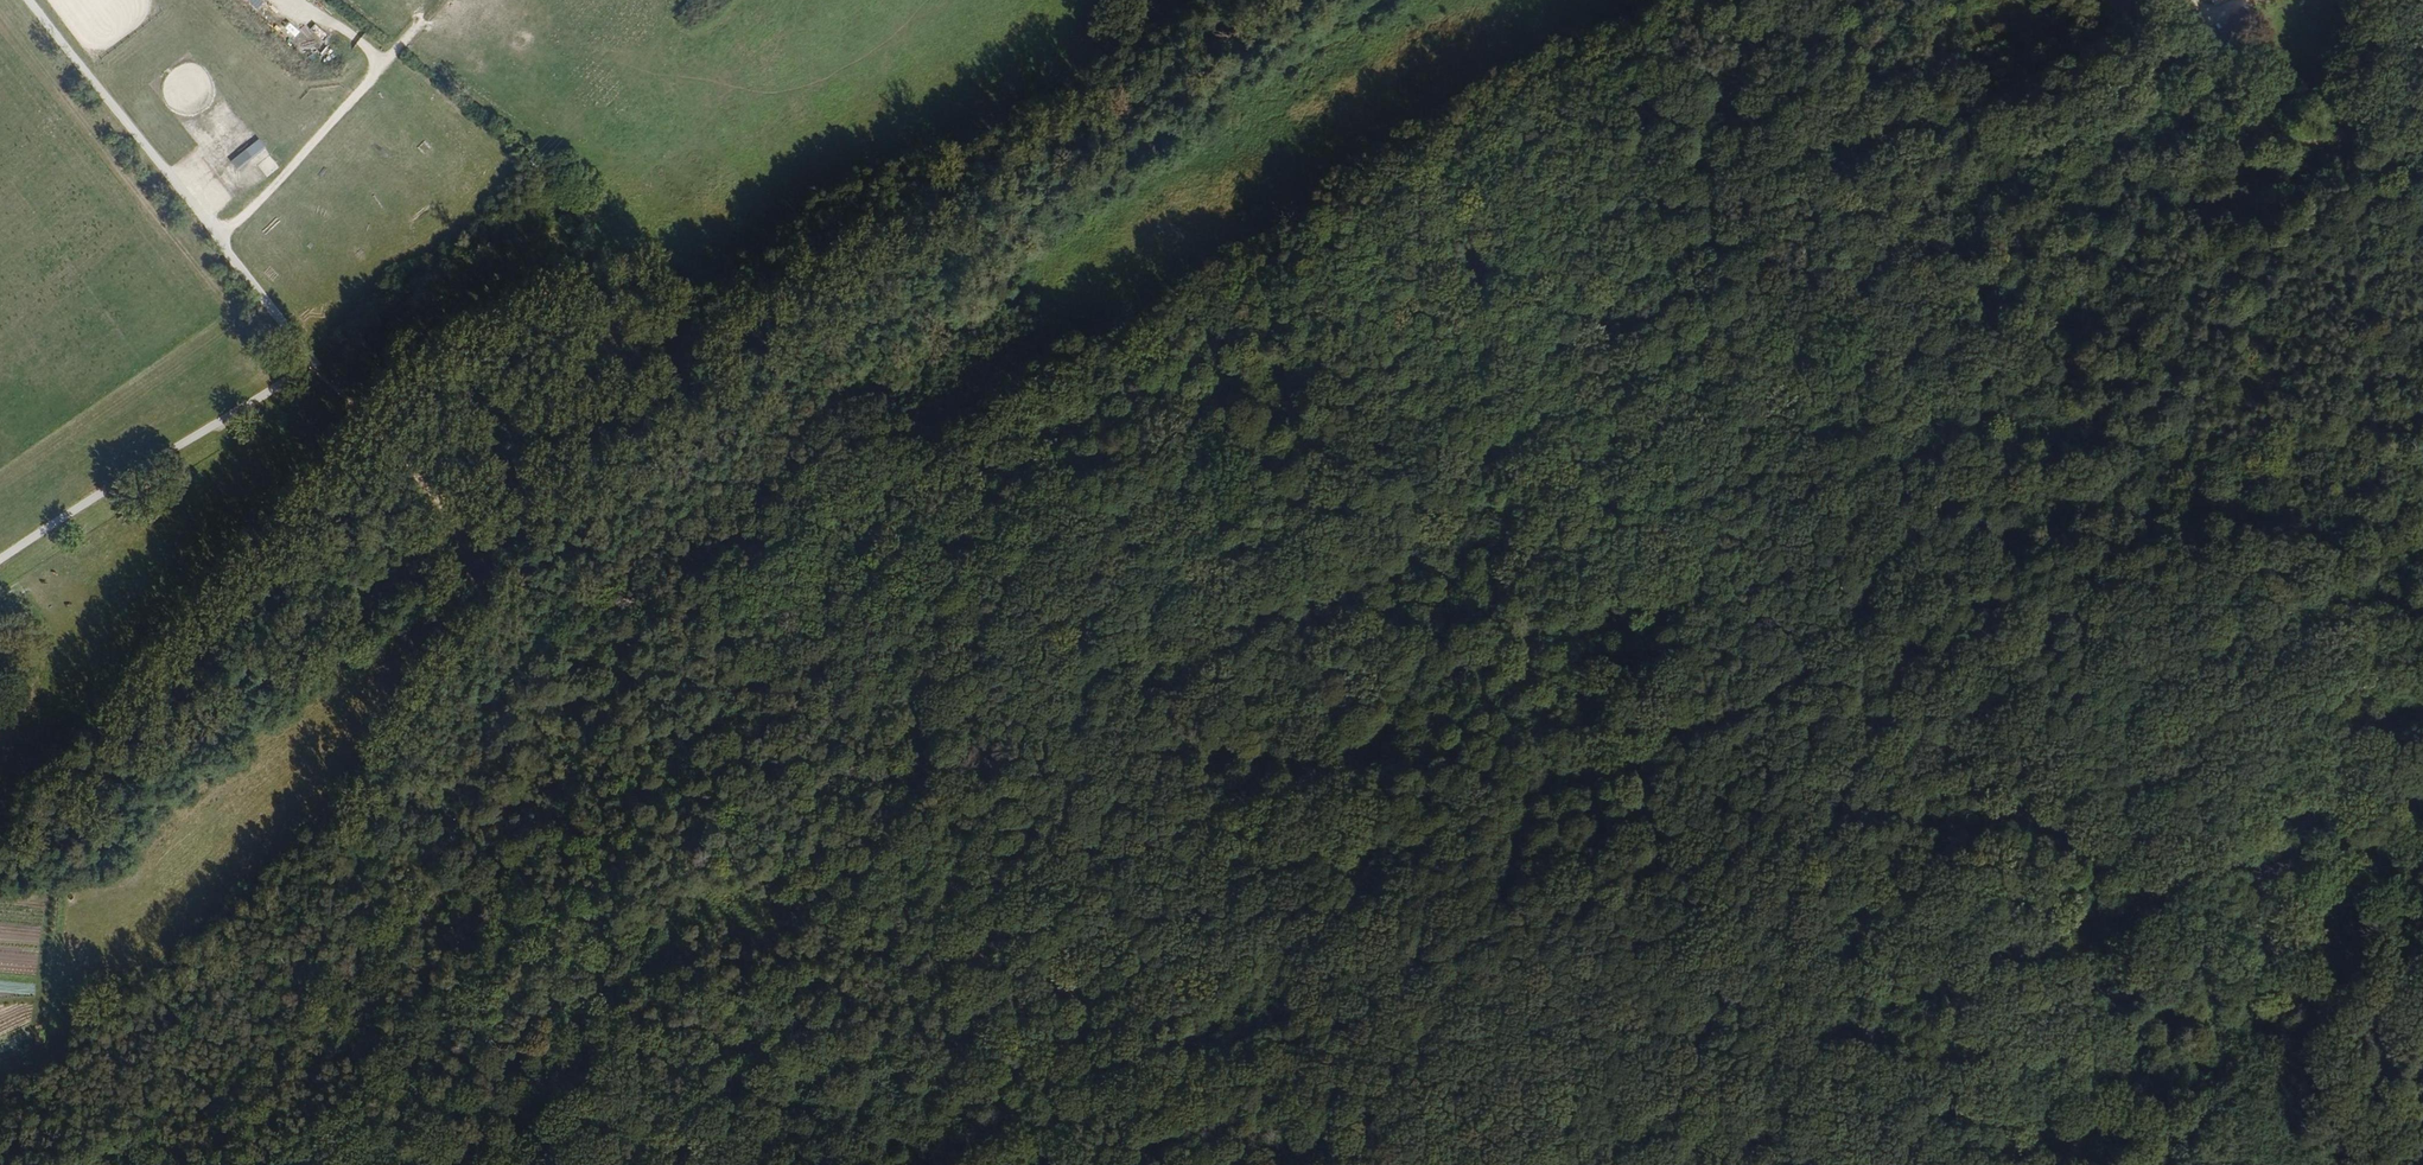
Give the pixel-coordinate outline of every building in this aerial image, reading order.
[(243,2),(255,10),(260,3),(256,0),(244,0),(243,2)] [(2168,34),(2157,41),(2164,53),(2175,47),(2168,34)] [(259,139),(232,161),(239,170),(266,149),(259,139)] [(2301,163),(2291,166),(2294,176),(2303,173),(2301,163)]
